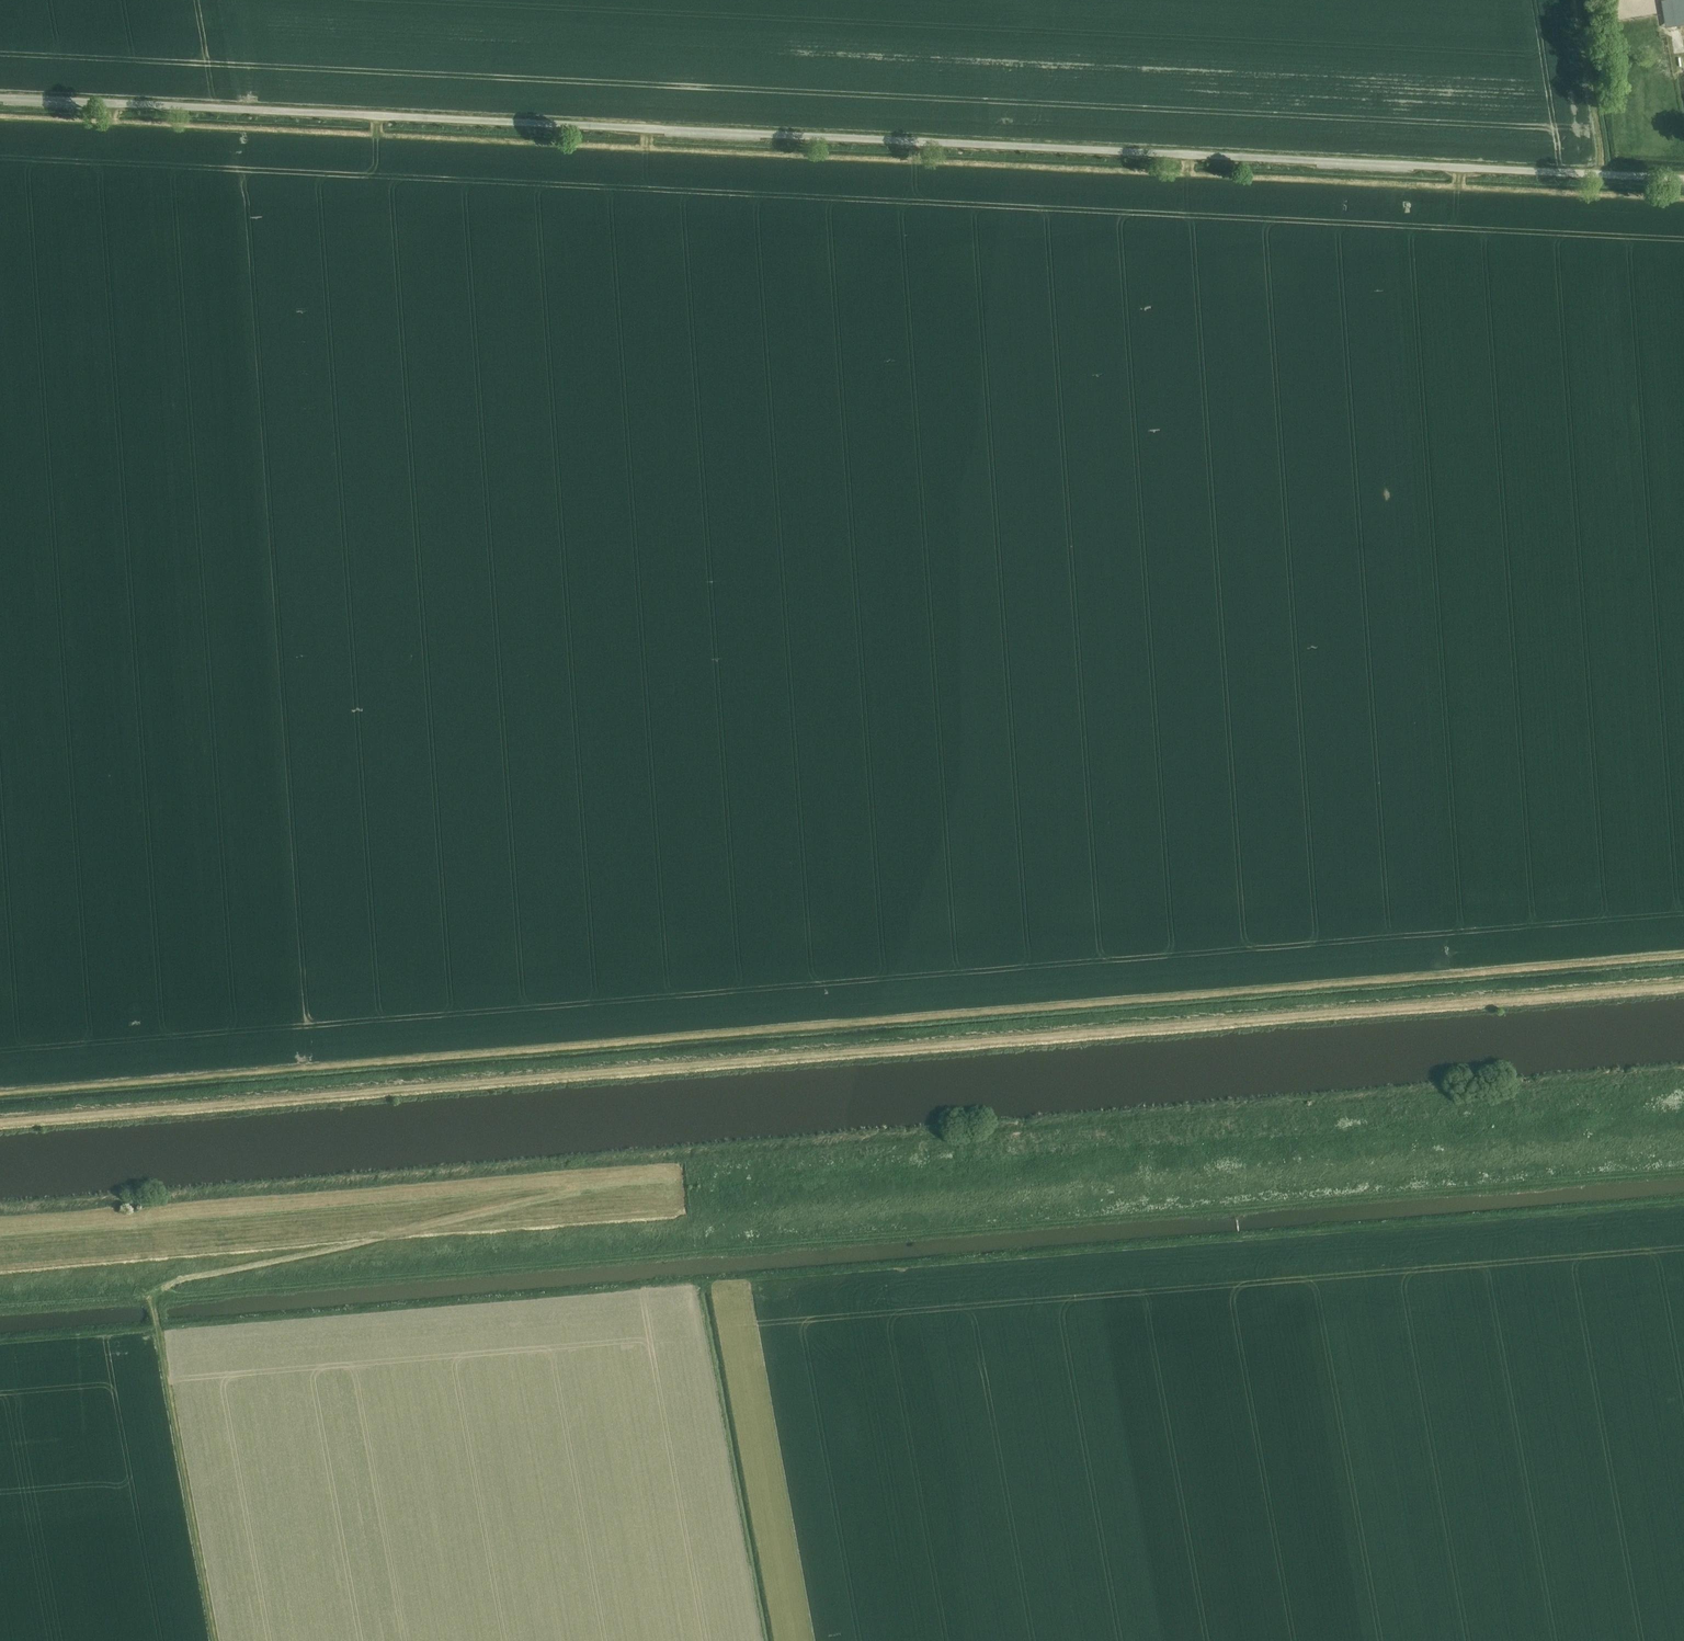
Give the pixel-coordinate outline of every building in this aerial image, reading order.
[(1683,25),(1683,0),(1673,0),(1677,26),(1683,25)]
